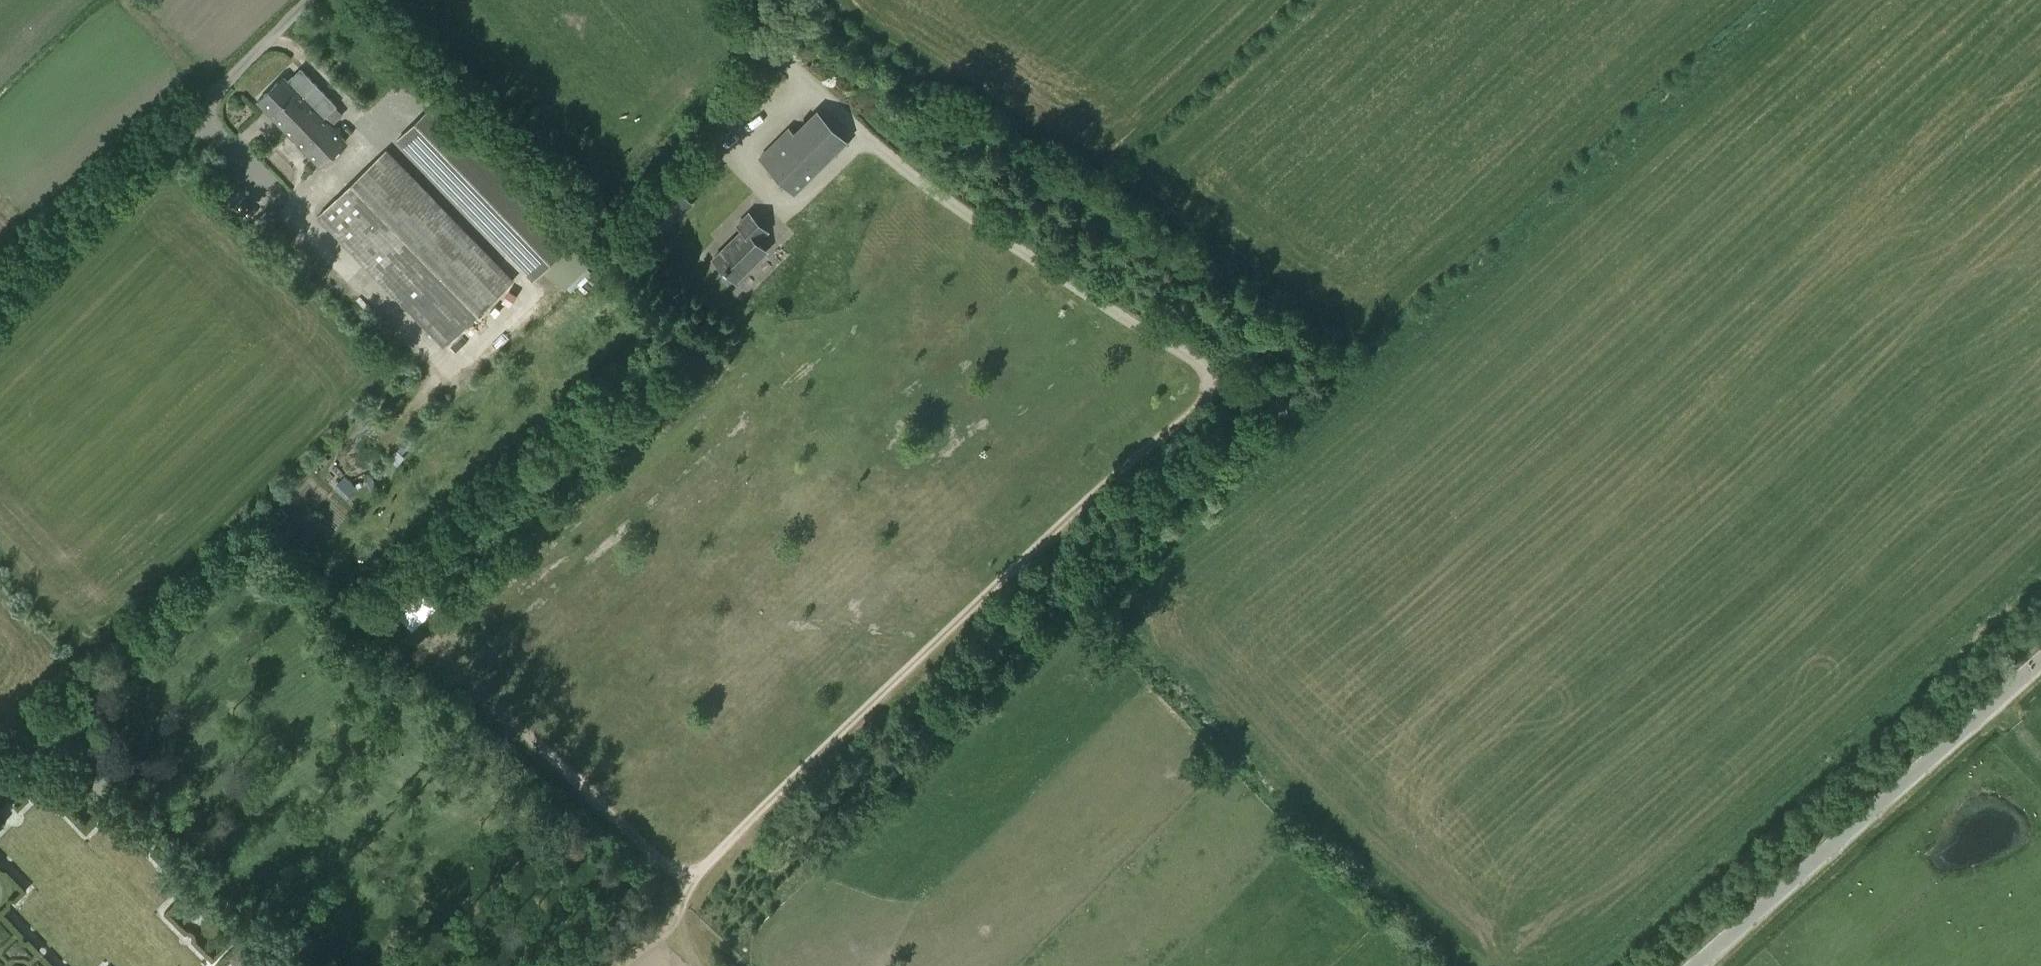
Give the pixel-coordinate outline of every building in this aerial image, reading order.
[(336,104),(300,67),(287,80),(283,76),(258,101),(320,165),(346,140),(323,117),(336,104)] [(534,278),(569,244),(433,103),(398,138),(534,278)] [(794,135),(765,163),(793,192),(845,141),(817,113),(794,135)] [(445,346),(513,279),(386,149),(318,215),(445,346)] [(667,190),(658,197),(672,218),(682,211),(667,190)] [(736,282),(769,250),(759,240),(770,230),(748,209),(735,223),(740,228),(711,257),(736,282)]
